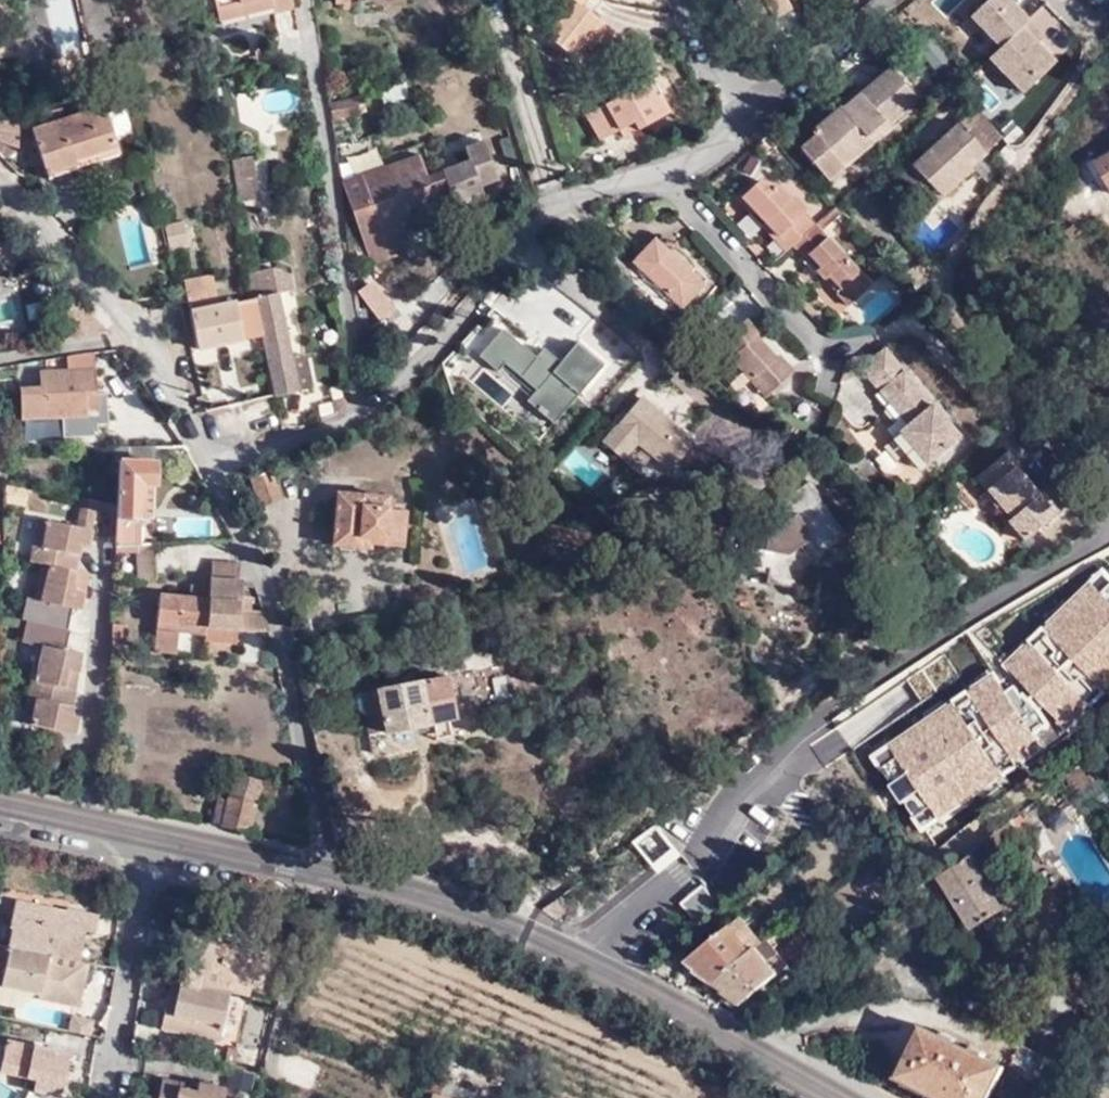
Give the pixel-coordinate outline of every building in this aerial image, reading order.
[(217,8),(246,0),(215,0),(217,8)] [(274,6),(273,0),(246,0),(217,8),(220,21),(274,6)] [(583,0),(552,0),(546,9),(561,20),(550,35),(555,38),(549,46),(569,60),(579,46),(587,52),(598,59),(615,37),(577,8),(583,0)] [(755,50),(780,37),(777,31),(771,20),(787,11),(782,0),(731,0),(755,50)] [(1024,0),(993,0),(975,14),(1002,49),(1040,18),(1024,0)] [(793,23),(787,11),(771,20),(777,31),(793,23)] [(1069,65),(1039,31),(997,59),(1026,95),(1069,65)] [(577,66),(587,52),(579,46),(569,60),(577,66)] [(898,66),(885,76),(849,106),(820,130),(822,133),(807,145),(832,176),(848,163),(843,156),(871,134),(876,141),(896,124),(894,121),(924,98),(898,66)] [(849,106),(885,76),(881,71),(845,100),(849,106)] [(594,143),(610,134),(625,125),(629,134),(665,115),(646,81),(580,116),(594,143)] [(326,99),(329,118),(365,112),(363,93),(326,99)] [(5,160),(32,137),(2,101),(0,102),(0,155),(5,160)] [(43,173),(74,164),(74,166),(116,154),(111,135),(123,132),(127,124),(121,105),(113,101),(35,125),(40,142),(34,143),(43,173)] [(980,106),(977,109),(1002,138),(1005,135),(980,106)] [(1002,138),(977,109),(961,121),(987,152),(1002,138)] [(987,152),(961,121),(902,172),(905,178),(899,186),(909,198),(916,190),(921,195),(932,185),(940,193),(987,152)] [(625,125),(610,134),(615,142),(629,134),(625,125)] [(848,163),(876,141),(871,134),(843,156),(848,163)] [(464,147),(468,160),(440,170),(456,215),(483,204),(478,187),(495,180),(482,140),(464,147)] [(239,203),(259,200),(250,153),(229,157),(231,167),(237,194),(238,197),(239,203)] [(359,175),(371,209),(354,215),(366,247),(420,227),(422,225),(424,221),(424,217),(424,212),(416,189),(428,185),(416,154),(359,175)] [(848,163),(832,176),(836,180),(852,168),(848,163)] [(775,241),(788,245),(791,242),(810,225),(772,182),(755,179),(735,196),(747,210),(752,207),(774,232),(770,236),(775,241)] [(932,185),(921,195),(929,205),(940,193),(932,185)] [(825,227),(840,212),(832,205),(817,218),(825,227)] [(747,210),(770,236),(774,232),(752,207),(747,210)] [(187,245),(182,222),(165,226),(170,249),(187,245)] [(867,282),(812,223),(810,225),(791,242),(813,268),(818,264),(836,285),(832,289),(845,303),(867,282)] [(625,259),(672,306),(700,280),(684,262),(677,253),(666,245),(661,250),(648,236),(625,259)] [(813,268),(832,289),(836,285),(818,264),(813,268)] [(262,335),(275,395),(299,390),(291,355),(277,293),(292,290),(287,272),(272,266),(246,272),(252,297),(254,298),(262,335)] [(353,279),(361,333),(394,311),(378,287),(384,284),(372,266),(353,279)] [(199,348),(262,335),(254,298),(252,297),(218,304),(215,288),(187,293),(199,348)] [(727,360),(748,382),(753,377),(766,394),(790,372),(776,356),(773,360),(759,345),(752,351),(746,344),(753,339),(756,335),(743,321),(720,342),(732,356),(727,360)] [(526,400),(553,423),(604,364),(576,341),(558,362),(542,348),(534,358),(501,329),(478,355),(497,371),(504,363),(535,390),(526,400)] [(759,345),(753,339),(746,344),(752,351),(759,345)] [(883,347),(870,356),(867,357),(851,357),(846,360),(842,367),(839,381),(861,371),(890,404),(895,400),(906,414),(901,418),(906,425),(898,431),(912,447),(906,452),(920,468),(957,435),(883,347)] [(95,416),(91,351),(69,355),(69,370),(41,372),(42,389),(20,390),(22,419),(95,416)] [(291,355),(299,390),(311,387),(303,353),(291,355)] [(753,377),(748,382),(762,397),(766,394),(753,377)] [(635,443),(667,470),(691,443),(639,398),(600,442),(621,459),(635,443)] [(336,402),(339,410),(347,408),(344,399),(336,402)] [(895,400),(890,404),(901,418),(906,414),(895,400)] [(892,436),(906,452),(912,447),(898,431),(892,436)] [(155,557),(155,547),(154,547),(156,445),(113,445),(113,461),(118,461),(116,503),(115,546),(139,546),(138,579),(155,579),(155,557)] [(586,486),(602,473),(582,450),(567,463),(586,486)] [(977,476),(987,489),(1000,503),(1010,517),(1008,520),(1024,539),(1058,510),(1043,491),(1039,494),(1027,481),(1024,485),(1013,471),(1017,468),(1021,465),(1008,451),(977,476)] [(285,498),(272,468),(251,476),(264,506),(285,498)] [(1027,481),(1017,468),(1013,471),(1024,485),(1027,481)] [(755,533),(750,568),(766,570),(764,583),(800,588),(801,577),(813,569),(806,559),(841,536),(806,486),(776,506),(787,522),(768,535),(763,528),(755,533)] [(1000,503),(987,489),(984,492),(996,507),(1000,503)] [(384,538),(387,508),(387,497),(337,495),(335,545),(374,547),(374,545),(374,537),(384,538)] [(406,510),(387,508),(384,538),(374,537),(374,545),(403,547),(406,510)] [(41,563),(38,583),(44,584),(42,593),(36,592),(27,590),(21,621),(47,626),(43,648),(41,666),(34,664),(23,723),(78,733),(80,718),(73,716),(67,715),(69,704),(75,705),(77,690),(75,690),(79,672),(71,671),(74,651),(67,650),(71,630),(68,629),(73,607),(76,589),(84,590),(88,572),(76,570),(78,555),(73,553),(75,544),(80,545),(86,546),(90,529),(35,518),(27,560),(41,563)] [(211,559),(210,577),(237,579),(239,562),(211,559)] [(1108,588),(1108,573),(1103,567),(1091,578),(1095,583),(1104,592),(1108,588)] [(240,596),(242,579),(237,579),(210,577),(209,585),(207,598),(187,596),(159,593),(154,648),(173,650),(175,631),(175,625),(236,631),(266,634),(260,612),(239,610),(239,608),(249,609),(251,597),(240,596)] [(207,598),(209,585),(189,583),(187,596),(207,598)] [(1063,723),(1079,708),(1083,712),(1108,688),(1108,588),(1104,592),(1095,583),(1071,605),(1075,609),(1058,624),(1055,620),(1039,634),(1023,648),(1027,652),(1011,667),(1033,691),(1047,706),(1063,723)] [(81,608),(84,590),(76,589),(73,607),(81,608)] [(1071,605),(1065,599),(1049,614),(1055,620),(1058,624),(1075,609),(1071,605)] [(113,625),(113,644),(124,645),(124,625),(113,625)] [(235,644),(236,631),(175,625),(175,631),(203,634),(203,640),(235,644)] [(1002,657),(1011,667),(1027,652),(1023,648),(1018,643),(1002,657)] [(41,666),(43,648),(38,647),(34,664),(41,666)] [(83,652),(74,651),(71,671),(79,672),(83,652)] [(975,680),(979,686),(982,691),(1001,679),(993,668),(975,680)] [(444,678),(374,691),(379,712),(366,713),(370,737),(453,720),(444,678)] [(915,818),(930,807),(938,819),(976,793),(973,788),(992,776),(995,781),(1028,759),(1025,754),(1043,742),(1038,734),(1010,692),(1001,679),(982,691),(979,686),(961,699),(946,709),(949,713),(931,725),(928,721),(890,747),(897,758),(881,769),(915,818)] [(1010,692),(1038,734),(1051,726),(1041,712),(1047,706),(1033,691),(1025,696),(1018,687),(1010,692)] [(931,725),(949,713),(946,709),(942,702),(924,714),(928,721),(931,725)] [(67,715),(73,716),(75,705),(69,704),(67,715)] [(1063,723),(1072,733),(1088,718),(1083,712),(1079,708),(1063,723)] [(1028,759),(1032,765),(1050,753),(1043,742),(1025,754),(1028,759)] [(890,747),(888,744),(870,756),(879,770),(881,769),(897,758),(890,747)] [(223,826),(250,832),(262,781),(235,775),(229,799),(223,826)] [(976,793),(981,800),(999,788),(995,781),(992,776),(973,788),(976,793)] [(223,826),(229,799),(218,796),(212,823),(223,826)] [(915,818),(912,820),(921,833),(939,821),(938,819),(930,807),(915,818)] [(881,826),(868,809),(860,816),(872,833),(881,826)] [(633,844),(657,874),(680,855),(655,825),(633,844)] [(940,875),(986,953),(1006,940),(990,915),(1000,907),(969,853),(966,854),(940,875)] [(909,887),(921,880),(910,866),(900,873),(909,887)] [(683,904),(698,922),(720,905),(705,887),(683,904)] [(15,930),(11,948),(82,962),(86,944),(86,942),(77,940),(79,929),(88,932),(97,934),(100,918),(68,910),(68,914),(16,902),(11,928),(15,930)] [(741,913),(689,955),(699,963),(697,965),(715,979),(762,941),(741,913)] [(86,942),(88,932),(79,929),(77,940),(86,942)] [(232,993),(249,996),(253,979),(254,979),(260,952),(209,943),(210,940),(177,934),(175,950),(184,951),(195,953),(193,964),(183,963),(180,982),(232,993)] [(765,939),(715,979),(717,981),(753,952),(767,940),(765,939)] [(753,952),(717,981),(724,985),(722,988),(739,1000),(777,970),(764,954),(772,947),(767,940),(753,952)] [(40,994),(39,999),(80,1008),(89,964),(82,962),(11,948),(0,945),(0,986),(40,994)] [(195,953),(184,951),(183,963),(193,964),(195,953)] [(223,1040),(232,993),(180,982),(173,981),(170,997),(178,999),(175,1013),(167,1011),(163,1028),(223,1040)] [(170,997),(167,1011),(175,1013),(178,999),(170,997)] [(72,1032),(93,1036),(96,1021),(74,1017),(72,1032)] [(1005,1068),(926,1028),(902,1076),(946,1097),(990,1097),(1005,1068)] [(23,1072),(20,1084),(55,1092),(65,1050),(4,1036),(0,1052),(0,1067),(23,1072)] [(199,1084),(197,1092),(182,1088),(182,1082),(163,1078),(159,1097),(224,1097),(226,1086),(199,1080),(199,1084)] [(197,1092),(199,1084),(182,1082),(182,1088),(197,1092)]
